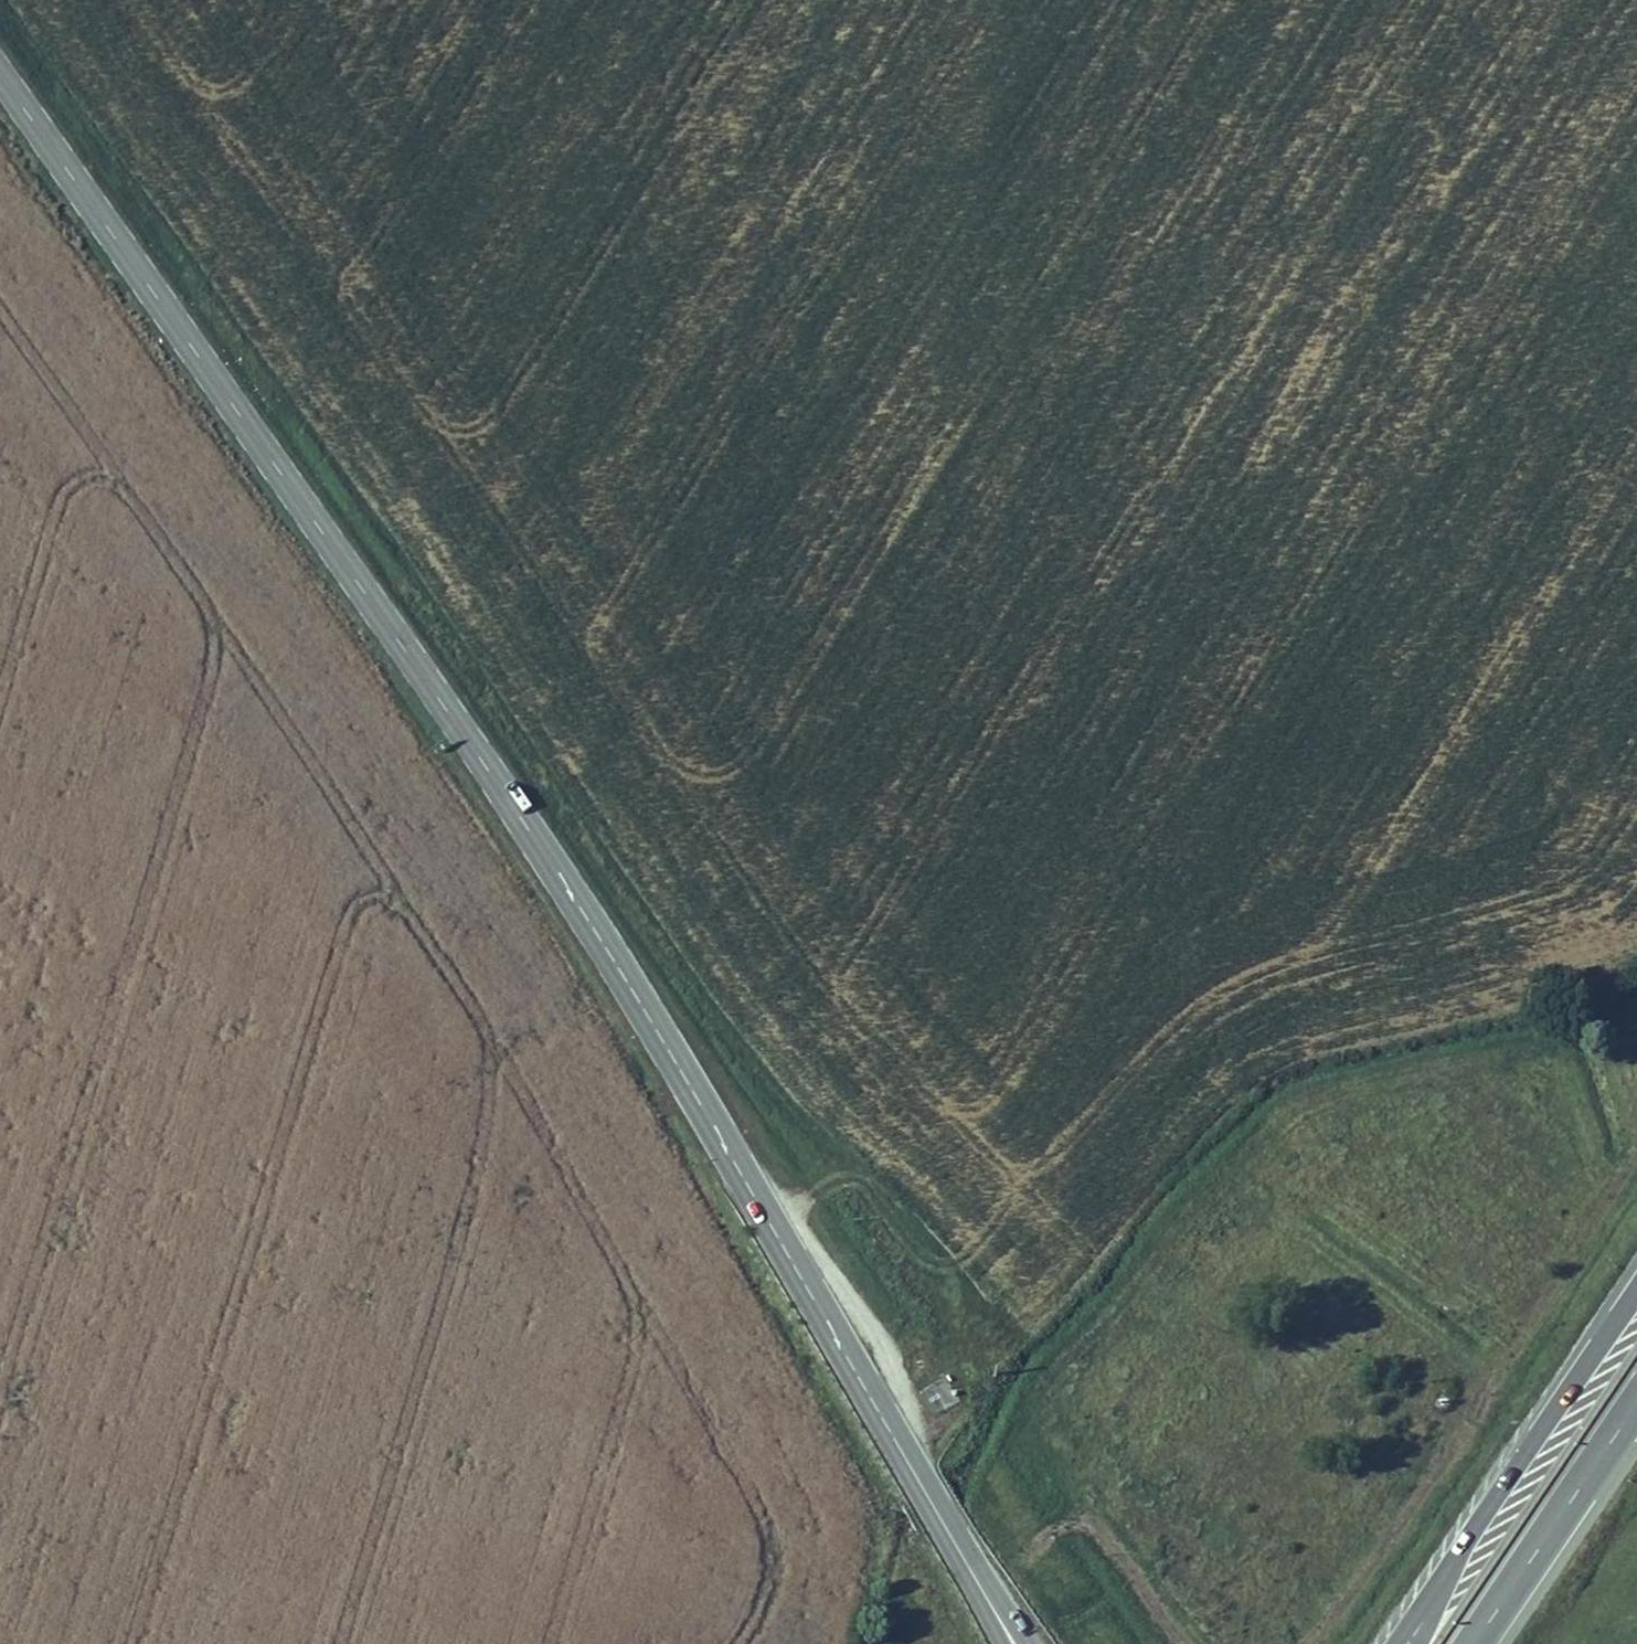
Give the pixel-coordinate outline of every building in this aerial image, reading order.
[(931,1414),(957,1401),(944,1377),(918,1390),(931,1414)]
